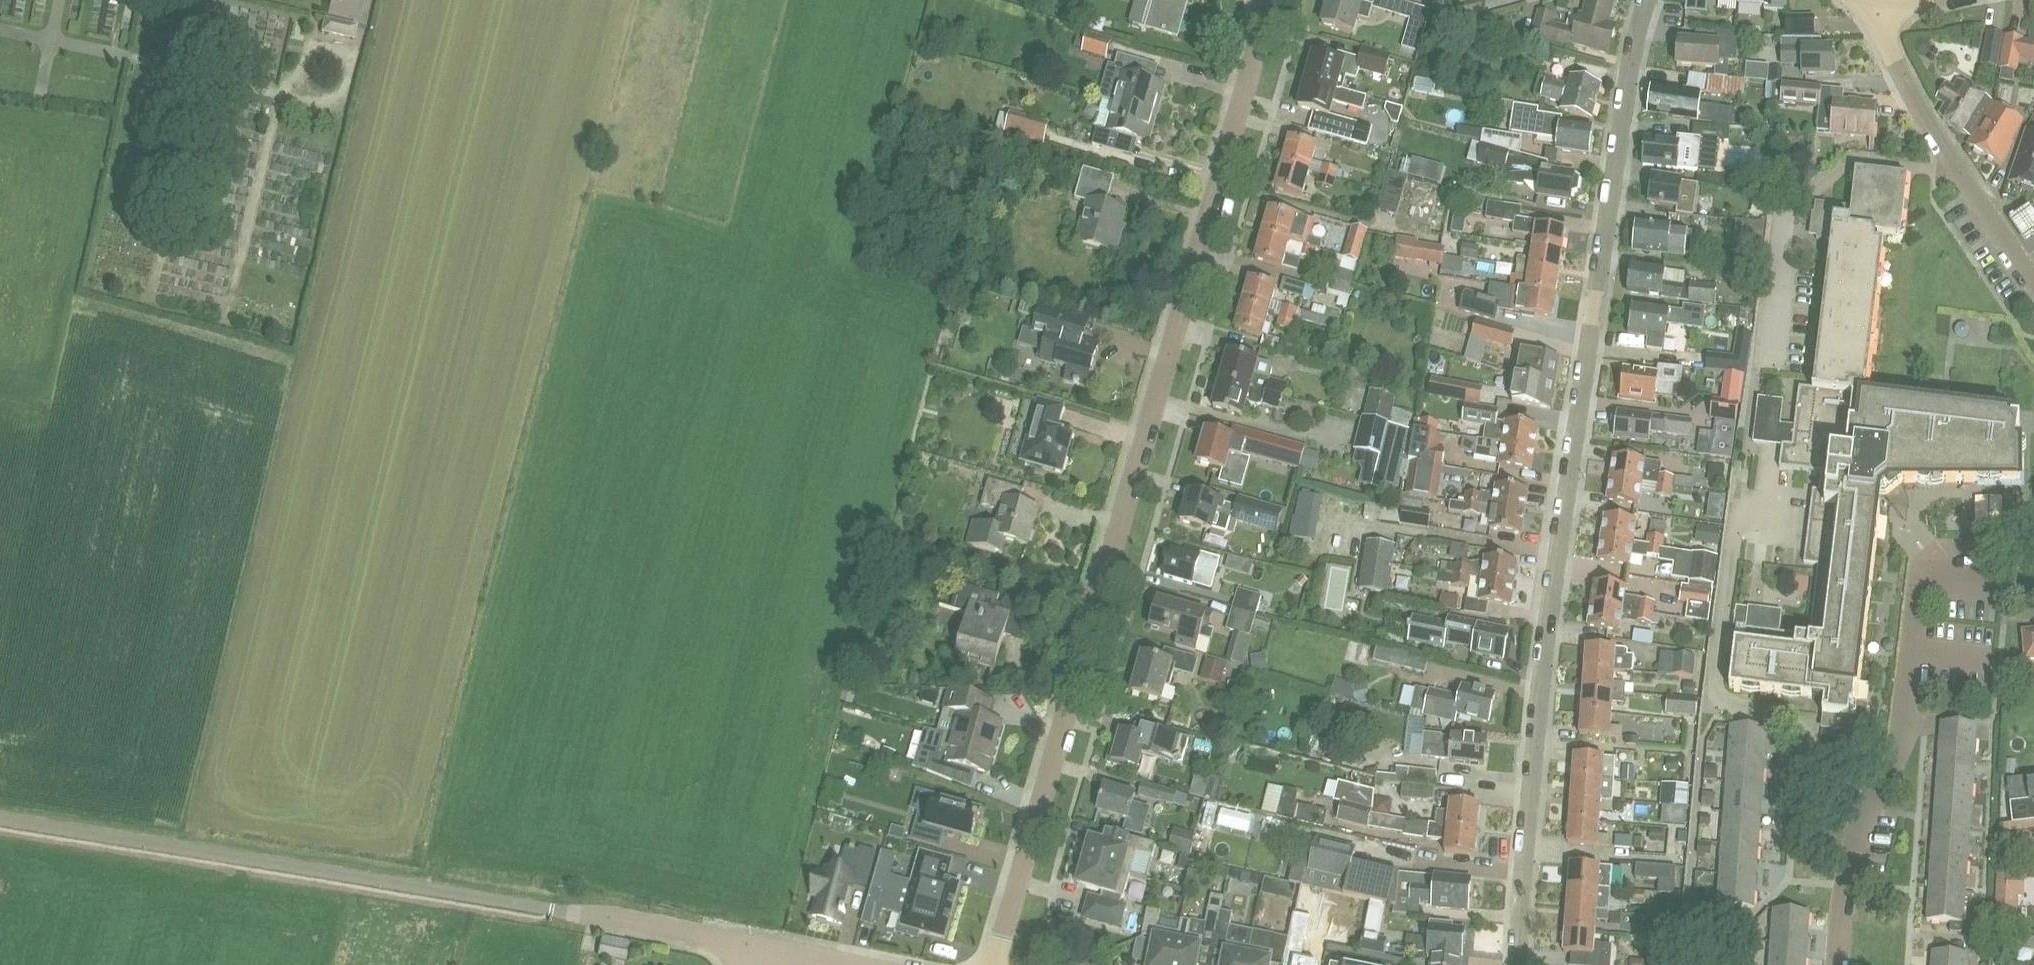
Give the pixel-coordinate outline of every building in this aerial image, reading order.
[(1188,0),(1154,0),(1146,28),(1177,37),(1188,0)] [(1374,6),(1353,0),(1329,0),(1322,25),(1353,33),(1357,19),(1369,22),(1374,6)] [(1427,10),(1395,0),(1391,0),(1387,13),(1411,20),(1409,25),(1421,28),(1427,10)] [(1616,0),(1589,0),(1583,16),(1580,15),(1580,16),(1580,17),(1576,29),(1553,23),(1556,16),(1538,11),(1531,33),(1574,46),(1575,43),(1607,53),(1616,25),(1608,23),(1616,0)] [(1738,4),(1765,6),(1764,10),(1786,12),(1787,0),(1739,0),(1738,4)] [(1580,16),(1580,15),(1582,9),(1559,2),(1557,9),(1580,17),(1580,16)] [(354,40),(357,26),(325,18),(322,33),(354,40)] [(1787,36),(1813,36),(1813,18),(1787,18),(1787,36)] [(1979,48),(1982,33),(1974,31),(1971,46),(1979,48)] [(1736,62),(1739,34),(1715,32),(1714,45),(1679,42),(1677,66),(1717,69),(1718,61),(1736,62)] [(1997,68),(2004,35),(1987,32),(1981,65),(1997,68)] [(1746,48),(1760,50),(1761,37),(1747,35),(1746,48)] [(2017,72),(2024,38),(2005,35),(1999,68),(2001,68),(1998,83),(2012,85),(2015,71),(2017,72)] [(1097,38),(1090,36),(1087,47),(1093,49),(1093,50),(1110,55),(1114,42),(1097,37),(1097,38)] [(1831,62),(1832,49),(1820,49),(1821,40),(1781,40),(1781,64),(1803,65),(1803,75),(1831,75),(1835,75),(1835,62),(1831,62)] [(1388,63),(1390,56),(1364,49),(1360,61),(1339,55),(1337,60),(1314,54),(1306,81),(1341,90),(1345,75),(1356,78),(1358,70),(1384,77),(1387,65),(1388,63)] [(1156,113),(1164,85),(1144,79),(1149,63),(1118,54),(1113,71),(1123,74),(1115,102),(1156,113)] [(1769,69),(1769,66),(1746,64),(1745,79),(1768,81),(1769,69)] [(1782,70),(1769,69),(1768,81),(1780,83),(1782,70)] [(1743,97),(1744,80),(1708,76),(1706,94),(1743,97)] [(1544,89),(1597,102),(1601,86),(1570,77),(1568,87),(1546,81),(1544,89)] [(1432,95),(1434,82),(1416,78),(1414,92),(1432,95)] [(1341,90),(1306,81),(1299,107),(1314,112),(1309,130),(1353,142),(1358,124),(1329,116),(1333,101),(1362,109),(1365,98),(1341,92),(1341,90)] [(1992,101),(1959,81),(1954,89),(1947,84),(1938,100),(1950,108),(1943,120),(1971,137),(1992,101)] [(1820,108),(1822,88),(1782,84),(1780,104),(1784,104),(1816,107),(1816,108),(1820,108)] [(1683,92),(1652,87),(1649,113),(1698,120),(1698,121),(1719,124),(1721,107),(1700,103),(1701,95),(1700,90),(1683,88),(1683,92)] [(1592,119),(1597,102),(1544,89),(1541,97),(1563,103),(1561,110),(1592,119)] [(1147,143),(1156,113),(1115,102),(1107,130),(1097,127),(1092,144),(1123,153),(1127,137),(1147,143)] [(1835,103),(1826,102),(1824,117),(1834,118),(1832,133),(1873,137),(1876,106),(1835,102),(1835,103)] [(1386,104),(1385,110),(1392,123),(1398,125),(1403,108),(1386,104)] [(1509,133),(1557,139),(1556,149),(1588,154),(1593,127),(1562,122),(1562,118),(1538,114),(1539,109),(1513,105),(1509,133)] [(2000,164),(2013,143),(2010,141),(2022,121),(1995,105),(1970,145),(2000,164)] [(1781,131),(1782,119),(1769,118),(1768,130),(1781,131)] [(1009,121),(1003,119),(1000,130),(1006,131),(1006,133),(1022,138),(1026,124),(1009,120),(1009,121)] [(1729,142),(1730,127),(1694,124),(1692,138),(1701,139),(1729,142)] [(1480,140),(1481,132),(1458,128),(1457,136),(1480,141),(1480,140)] [(1738,147),(1767,148),(1767,130),(1738,129),(1738,147)] [(2027,130),(2010,181),(2033,190),(2033,133),(2027,130)] [(1495,149),(1497,134),(1481,132),(1480,140),(1479,145),(1495,149)] [(1701,139),(1692,138),(1678,137),(1677,141),(1646,138),(1644,166),(1676,169),(1698,171),(1701,139)] [(1804,153),(1804,137),(1789,138),(1790,154),(1804,153)] [(1309,171),(1321,175),(1323,166),(1324,164),(1312,161),(1316,147),(1290,139),(1283,164),(1309,171)] [(1577,187),(1578,177),(1573,174),(1573,171),(1546,168),(1547,162),(1482,146),(1477,165),(1504,172),(1501,182),(1523,185),(1523,181),(1539,183),(1538,195),(1539,195),(1571,199),(1572,189),(1577,187)] [(1302,196),(1309,171),(1283,164),(1275,189),(1302,196)] [(1321,176),(1335,180),(1335,178),(1337,171),(1338,170),(1323,166),(1321,175),(1321,176)] [(1110,192),(1114,177),(1083,168),(1079,183),(1110,192)] [(1396,216),(1407,176),(1388,171),(1377,211),(1396,216)] [(1901,236),(1908,177),(1856,171),(1852,207),(1816,203),(1813,227),(1818,227),(1817,240),(1831,241),(1814,389),(1834,392),(1832,413),(1848,412),(1847,408),(1850,386),(1865,388),(1866,388),(1876,304),(1884,244),(1875,243),(1876,233),(1901,236)] [(1332,190),(1335,180),(1321,176),(1318,187),(1332,190)] [(1676,214),(1693,216),(1696,196),(1697,184),(1653,178),(1650,203),(1677,207),(1676,214)] [(1442,194),(1438,221),(1456,224),(1460,196),(1442,194)] [(1115,254),(1127,213),(1088,201),(1076,243),(1115,254)] [(1562,252),(1565,230),(1538,225),(1538,222),(1520,219),(1522,207),(1488,202),(1486,219),(1514,223),(1513,234),(1534,237),(1533,247),(1562,252)] [(1270,211),(1263,234),(1300,245),(1303,236),(1307,222),(1270,211)] [(2033,245),(2033,216),(2031,212),(2010,227),(2026,250),(2033,245)] [(1763,237),(1764,223),(1738,220),(1736,234),(1763,237)] [(1690,256),(1693,233),(1670,231),(1670,227),(1638,224),(1635,251),(1668,254),(1690,256)] [(1311,259),(1314,249),(1300,245),(1263,234),(1255,259),(1282,267),(1285,255),(1296,258),(1297,255),(1311,259)] [(1444,256),(1445,249),(1418,244),(1419,241),(1397,237),(1394,258),(1442,265),(1444,256)] [(1358,262),(1364,243),(1349,238),(1343,257),(1358,262)] [(1477,261),(1480,247),(1463,244),(1461,258),(1477,261)] [(1559,274),(1562,252),(1533,247),(1531,259),(1518,257),(1516,267),(1559,274)] [(1358,262),(1343,258),(1336,256),(1327,290),(1349,296),(1358,262)] [(1442,265),(1442,268),(1461,271),(1463,259),(1461,258),(1444,256),(1442,265)] [(1555,295),(1559,274),(1516,267),(1515,277),(1528,279),(1526,290),(1555,295)] [(1716,287),(1692,284),(1690,294),(1683,294),(1684,286),(1683,286),(1663,283),(1665,271),(1633,267),(1631,278),(1628,280),(1627,286),(1630,289),(1630,290),(1629,293),(1690,301),(1714,304),(1716,287)] [(1268,311),(1275,286),(1249,278),(1242,304),(1268,311)] [(1303,299),(1312,301),(1315,289),(1307,286),(1283,280),(1280,292),(1303,299)] [(1552,318),(1555,295),(1526,290),(1524,302),(1511,300),(1510,311),(1552,318)] [(1496,322),(1501,302),(1465,291),(1459,311),(1496,322)] [(1261,337),(1268,311),(1242,304),(1235,329),(1261,337)] [(1098,346),(1083,342),(1090,319),(1075,315),(1041,305),(1033,332),(1048,337),(1041,361),(1069,369),(1066,380),(1087,386),(1098,346)] [(1340,321),(1299,309),(1283,305),(1276,326),(1292,330),(1296,319),(1337,331),(1340,321)] [(1683,312),(1635,305),(1630,335),(1649,338),(1648,348),(1663,350),(1664,340),(1665,340),(1668,324),(1699,329),(1703,307),(1684,305),(1683,312)] [(1730,308),(1729,315),(1739,316),(1740,309),(1730,308)] [(1510,348),(1515,331),(1476,320),(1472,337),(1510,348)] [(1745,373),(1752,335),(1737,332),(1734,355),(1708,353),(1705,369),(1745,373)] [(1282,397),(1286,384),(1269,379),(1272,366),(1270,362),(1228,351),(1220,380),(1282,397)] [(1554,383),(1559,357),(1520,351),(1517,376),(1524,378),(1554,383)] [(1672,398),(1675,384),(1658,381),(1659,374),(1625,369),(1621,399),(1654,404),(1656,395),(1672,398)] [(1725,394),(1740,396),(1743,376),(1728,374),(1725,394)] [(1550,409),(1554,383),(1524,378),(1517,376),(1513,403),(1550,409)] [(1432,379),(1429,395),(1467,402),(1469,386),(1432,379)] [(1279,409),(1282,397),(1220,380),(1213,408),(1242,416),(1246,401),(1249,403),(1257,406),(1262,404),(1279,409)] [(2008,420),(1863,402),(1865,388),(1850,386),(1847,408),(1848,412),(1832,413),(1834,392),(1814,389),(1799,388),(1792,446),(1782,445),(1780,467),(1822,472),(1820,490),(1813,489),(1804,562),(1819,564),(1810,636),(1746,628),(1744,643),(1736,642),(1730,688),(1824,700),(1823,715),(1833,716),(1831,729),(1864,733),(1867,706),(1854,704),(1874,541),(1870,541),(1875,497),(1885,498),(1891,506),(1899,516),(1900,515),(1899,514),(1908,507),(1905,503),(1905,502),(1895,490),(1895,481),(2017,481),(2017,447),(2017,442),(2018,442),(2020,421),(2008,420)] [(1370,391),(1364,418),(1390,424),(1396,397),(1370,391)] [(1780,424),(1783,401),(1759,398),(1753,441),(1771,444),(1773,423),(1780,424)] [(1737,422),(1739,404),(1713,401),(1711,418),(1737,422)] [(1062,472),(1072,436),(1057,432),(1063,409),(1040,402),(1022,461),(1062,472)] [(1496,429),(1499,409),(1465,404),(1462,423),(1496,429)] [(1401,427),(1410,429),(1413,414),(1405,411),(1401,427)] [(1691,436),(1693,420),(1619,412),(1616,438),(1649,441),(1650,431),(1691,436)] [(1405,460),(1412,431),(1409,430),(1410,429),(1401,427),(1390,424),(1364,418),(1356,448),(1405,460)] [(1414,430),(1437,433),(1438,423),(1416,419),(1414,430)] [(1711,457),(1731,459),(1736,423),(1716,420),(1711,457)] [(1534,449),(1537,427),(1506,422),(1503,443),(1503,444),(1534,449)] [(1247,440),(1234,436),(1207,428),(1197,462),(1224,469),(1228,454),(1241,457),(1243,452),(1299,467),(1299,466),(1303,452),(1305,445),(1250,429),(1247,440)] [(1443,467),(1446,449),(1434,447),(1436,434),(1437,433),(1414,430),(1411,444),(1409,460),(1424,463),(1424,464),(1443,467)] [(1465,454),(1475,455),(1475,457),(1496,460),(1496,465),(1500,466),(1531,470),(1533,456),(1537,456),(1538,449),(1534,449),(1503,444),(1503,443),(1483,440),(1478,439),(1477,440),(1463,438),(1461,449),(1465,454)] [(1316,456),(1303,452),(1299,466),(1312,470),(1316,456)] [(1673,487),(1674,478),(1660,475),(1662,463),(1646,461),(1615,455),(1611,477),(1642,482),(1655,484),(1673,487)] [(1395,494),(1403,462),(1380,456),(1372,488),(1395,494)] [(1463,486),(1465,473),(1423,467),(1424,464),(1424,463),(1409,460),(1406,475),(1421,478),(1421,480),(1463,486)] [(1709,465),(1708,477),(1723,479),(1724,466),(1709,465)] [(1642,482),(1611,477),(1607,500),(1638,505),(1642,482)] [(1027,545),(1038,507),(1020,502),(1023,489),(988,479),(981,505),(1002,511),(997,528),(974,522),(968,544),(1002,554),(1006,539),(1027,545)] [(1673,487),(1655,484),(1655,485),(1654,495),(1671,498),(1673,487)] [(1524,513),(1528,491),(1496,485),(1495,495),(1483,493),(1483,496),(1466,493),(1464,503),(1524,513)] [(1211,530),(1211,529),(1226,533),(1230,519),(1242,522),(1244,517),(1276,526),(1281,509),(1238,496),(1235,506),(1218,501),(1187,492),(1179,522),(1211,530)] [(1312,493),(1301,535),(1324,541),(1335,499),(1312,493)] [(1402,494),(1400,507),(1403,508),(1418,510),(1423,511),(1424,497),(1402,494)] [(1464,503),(1450,501),(1449,511),(1491,517),(1489,529),(1521,534),(1524,513),(1464,503)] [(1403,508),(1400,507),(1382,505),(1379,521),(1400,524),(1400,523),(1416,526),(1427,527),(1429,512),(1423,511),(1418,510),(1403,508)] [(1633,543),(1636,520),(1605,516),(1601,538),(1633,543)] [(1695,542),(1717,545),(1719,529),(1697,526),(1695,542)] [(1663,548),(1665,538),(1648,535),(1646,545),(1663,548)] [(1629,565),(1633,543),(1601,538),(1598,561),(1629,565)] [(959,555),(962,546),(944,540),(941,550),(959,555)] [(1388,595),(1396,546),(1367,542),(1359,590),(1388,595)] [(1663,550),(1663,548),(1646,545),(1645,555),(1658,557),(1662,558),(1663,550)] [(1210,556),(1183,549),(1182,555),(1171,552),(1164,577),(1193,584),(1196,573),(1205,575),(1210,556)] [(1662,558),(1658,557),(1658,561),(1674,563),(1675,552),(1663,550),(1662,558)] [(1715,586),(1719,557),(1693,553),(1689,582),(1715,586)] [(1513,583),(1517,561),(1485,556),(1482,579),(1513,583)] [(1230,557),(1226,569),(1249,576),(1252,564),(1230,557)] [(1441,563),(1440,573),(1453,575),(1454,565),(1441,563)] [(1471,577),(1473,567),(1454,564),(1454,565),(1453,575),(1471,577)] [(1438,582),(1451,584),(1453,575),(1440,573),(1439,573),(1438,582)] [(1309,582),(1302,575),(1295,582),(1302,589),(1309,582)] [(1469,588),(1471,577),(1453,575),(1451,584),(1451,585),(1469,588)] [(1515,602),(1516,594),(1512,590),(1513,583),(1482,579),(1478,601),(1467,599),(1464,612),(1486,616),(1488,603),(1510,606),(1510,604),(1515,602)] [(1653,613),(1655,602),(1640,600),(1640,599),(1625,597),(1626,587),(1595,582),(1591,604),(1653,613)] [(1017,608),(997,603),(999,595),(958,583),(951,609),(972,614),(964,643),(960,642),(956,656),(994,666),(1003,634),(1025,641),(1036,605),(1019,600),(1017,608)] [(1709,606),(1711,592),(1681,588),(1679,602),(1709,606)] [(1257,612),(1262,596),(1238,589),(1233,605),(1257,612)] [(1459,599),(1442,596),(1439,609),(1456,612),(1459,599)] [(1188,607),(1158,599),(1151,626),(1180,634),(1177,645),(1197,651),(1203,625),(1209,627),(1213,611),(1189,605),(1188,607)] [(1652,623),(1653,613),(1591,604),(1588,626),(1620,631),(1622,619),(1652,623)] [(1250,636),(1257,612),(1233,605),(1226,630),(1250,636)] [(1446,623),(1412,616),(1411,623),(1410,623),(1407,626),(1406,630),(1407,630),(1408,633),(1409,633),(1407,640),(1443,647),(1444,641),(1453,642),(1453,638),(1473,641),(1471,654),(1502,660),(1508,628),(1447,617),(1446,623)] [(1652,645),(1654,633),(1634,630),(1632,642),(1652,645)] [(2024,631),(2026,658),(2033,658),(2033,630),(2024,631)] [(1633,672),(1634,656),(1628,655),(1628,652),(1625,649),(1587,646),(1585,669),(1614,671),(1614,670),(1633,672)] [(1390,666),(1394,653),(1377,648),(1373,661),(1390,666)] [(1193,677),(1199,658),(1167,649),(1163,660),(1143,654),(1132,692),(1161,700),(1166,685),(1169,686),(1174,671),(1193,677)] [(864,652),(862,660),(868,666),(876,664),(878,656),(872,650),(864,652)] [(1693,677),(1696,656),(1673,653),(1670,675),(1693,677)] [(1267,673),(1264,656),(1250,658),(1252,675),(1267,673)] [(1428,661),(1409,656),(1407,663),(1405,670),(1424,675),(1428,661)] [(1202,673),(1222,679),(1226,665),(1207,659),(1202,673)] [(1625,693),(1626,684),(1614,683),(1614,671),(1585,669),(1584,690),(1625,693)] [(2033,670),(2018,671),(2019,680),(2033,679),(2033,676),(2033,670)] [(1354,700),(1370,697),(1367,682),(1351,685),(1354,700)] [(1683,684),(1683,697),(1694,698),(1694,685),(1683,684)] [(1488,723),(1496,693),(1463,685),(1460,696),(1430,688),(1423,716),(1455,724),(1457,716),(1488,723)] [(919,702),(935,706),(939,693),(923,689),(919,702)] [(1625,693),(1584,690),(1582,712),(1612,714),(1613,702),(1624,703),(1625,697),(1630,698),(1631,693),(1625,693)] [(995,748),(1002,723),(971,715),(976,698),(949,693),(945,708),(952,710),(949,719),(960,722),(956,737),(995,748)] [(1698,717),(1699,700),(1696,700),(1666,698),(1665,714),(1673,714),(1694,716),(1698,717)] [(1622,737),(1623,728),(1611,727),(1612,714),(1582,712),(1580,734),(1622,737)] [(1974,758),(1977,724),(1941,722),(1939,755),(1974,758)] [(1191,739),(1146,727),(1136,724),(1133,734),(1121,731),(1115,748),(1111,747),(1107,762),(1122,767),(1123,764),(1137,768),(1141,754),(1183,767),(1191,739)] [(1765,764),(1767,728),(1731,725),(1728,761),(1765,764)] [(1454,738),(1443,737),(1443,735),(1426,734),(1425,746),(1433,747),(1432,758),(1452,760),(1452,761),(1485,764),(1487,741),(1454,737),(1454,738)] [(988,773),(995,748),(956,737),(951,752),(940,749),(937,758),(931,756),(927,771),(952,781),(957,765),(988,773)] [(1625,737),(1624,745),(1636,746),(1637,738),(1625,737)] [(1240,745),(1222,741),(1217,759),(1218,759),(1220,759),(1222,759),(1223,759),(1225,759),(1227,759),(1228,758),(1230,758),(1231,757),(1233,756),(1234,755),(1235,754),(1237,753),(1238,751),(1238,750),(1239,749),(1240,747),(1240,745)] [(879,756),(891,761),(895,752),(883,747),(879,756)] [(1615,780),(1616,758),(1574,755),(1573,777),(1615,780)] [(1972,791),(1974,758),(1939,755),(1936,788),(1972,791)] [(1667,772),(1678,772),(1678,761),(1668,761),(1667,772)] [(1762,800),(1765,764),(1728,761),(1726,797),(1762,800)] [(1634,766),(1623,765),(1622,779),(1634,780),(1634,766)] [(1403,785),(1434,789),(1435,786),(1437,772),(1410,768),(1409,768),(1397,767),(1395,775),(1377,773),(1377,775),(1376,781),(1382,782),(1403,785)] [(1219,803),(1225,780),(1211,777),(1205,800),(1219,803)] [(1613,802),(1615,780),(1573,777),(1571,799),(1613,802)] [(2008,780),(2011,807),(2013,825),(2033,823),(2033,777),(2008,780)] [(1174,806),(1177,793),(1142,783),(1139,795),(1174,806)] [(1106,784),(1098,811),(1127,820),(1123,832),(1143,838),(1151,808),(1132,803),(1135,792),(1106,784)] [(1687,808),(1687,807),(1686,807),(1688,785),(1670,784),(1668,805),(1671,806),(1687,808)] [(1403,785),(1402,798),(1433,802),(1434,789),(1403,785)] [(1371,814),(1373,808),(1374,793),(1347,786),(1337,821),(1368,828),(1404,834),(1406,820),(1371,814)] [(1298,791),(1285,788),(1278,816),(1323,827),(1327,812),(1298,805),(1295,805),(1298,791)] [(1969,823),(1972,791),(1936,788),(1934,821),(1969,823)] [(1714,794),(1703,794),(1702,807),(1713,808),(1714,794)] [(944,832),(972,840),(977,824),(979,824),(980,820),(978,820),(981,809),(935,796),(930,813),(920,810),(912,840),(940,848),(944,832)] [(1759,836),(1762,800),(1726,797),(1723,833),(1759,836)] [(1390,816),(1392,801),(1375,799),(1373,814),(1390,816)] [(1612,811),(1613,802),(1571,799),(1570,821),(1599,823),(1600,810),(1612,811)] [(1476,829),(1480,804),(1452,801),(1450,812),(1438,811),(1436,823),(1476,829)] [(1645,809),(1626,810),(1626,821),(1646,819),(1645,809)] [(1710,817),(1701,816),(1700,819),(1700,826),(1709,827),(1710,817)] [(1609,846),(1610,836),(1598,836),(1599,823),(1570,821),(1568,843),(1609,846)] [(1967,856),(1969,823),(1934,821),(1932,854),(1967,856)] [(1436,824),(1429,823),(1427,839),(1447,841),(1445,852),(1473,855),(1476,829),(1436,823),(1436,824)] [(906,831),(892,827),(889,838),(903,842),(906,831)] [(1357,836),(1323,828),(1320,827),(1317,838),(1309,870),(1385,888),(1469,894),(1470,879),(1414,876),(1414,875),(1398,874),(1398,872),(1353,862),(1357,847),(1355,847),(1357,836)] [(1106,830),(1103,841),(1090,838),(1085,853),(1086,854),(1084,861),(1130,874),(1137,852),(1156,857),(1159,845),(1135,838),(1106,830)] [(1665,840),(1666,833),(1651,831),(1651,839),(1665,840)] [(1688,834),(1680,833),(1678,843),(1687,844),(1688,834)] [(1756,871),(1759,836),(1723,833),(1720,869),(1756,871)] [(1632,848),(1633,838),(1616,836),(1615,847),(1632,848)] [(1644,851),(1645,839),(1635,838),(1634,850),(1644,851)] [(1710,844),(1699,843),(1698,856),(1709,857),(1710,844)] [(845,917),(846,913),(845,913),(853,884),(867,887),(877,852),(861,848),(853,876),(826,868),(825,874),(819,873),(813,896),(818,897),(813,917),(842,925),(844,917),(845,917)] [(947,883),(953,863),(923,854),(913,885),(891,878),(891,876),(879,872),(884,853),(883,853),(872,889),(952,914),(961,887),(947,883)] [(1178,871),(1191,874),(1193,863),(1186,861),(1187,855),(1182,854),(1178,871)] [(1965,889),(1967,856),(1932,854),(1929,887),(1965,889)] [(1130,874),(1084,861),(1081,869),(1077,885),(1087,887),(1103,892),(1101,899),(1097,898),(1089,896),(1082,919),(1120,930),(1127,907),(1122,905),(1120,905),(1123,897),(1124,898),(1130,874)] [(1612,876),(1612,867),(1571,864),(1569,886),(1610,889),(1611,876),(1612,876)] [(1675,882),(1676,868),(1637,865),(1636,879),(1675,882)] [(1754,908),(1756,871),(1720,869),(1717,905),(1754,908)] [(1309,871),(1305,870),(1301,885),(1344,895),(1345,893),(1388,904),(1394,905),(1393,914),(1419,916),(1420,900),(1434,900),(1434,908),(1468,910),(1469,894),(1385,888),(1309,870),(1309,871)] [(2024,898),(2025,876),(1997,875),(1995,920),(2016,921),(2018,897),(2024,898)] [(1569,886),(1568,908),(1608,911),(1609,911),(1610,889),(1569,886)] [(1962,923),(1965,889),(1929,887),(1927,920),(1962,923)] [(1301,888),(1298,904),(1312,907),(1315,891),(1301,888)] [(944,940),(952,914),(872,889),(862,923),(877,927),(883,910),(904,916),(898,934),(918,940),(920,933),(944,940)] [(1618,911),(1628,911),(1628,892),(1619,892),(1618,911)] [(1643,903),(1644,893),(1631,892),(1630,902),(1643,903)] [(1373,900),(1368,922),(1383,925),(1388,904),(1373,900)] [(1216,935),(1221,911),(1209,908),(1204,933),(1216,935)] [(1568,908),(1566,930),(1596,932),(1596,919),(1607,920),(1608,911),(1568,908)] [(1807,943),(1810,912),(1774,909),(1772,940),(1807,943)] [(1178,937),(1157,932),(1161,913),(1147,910),(1143,934),(1154,936),(1148,964),(1173,964),(1179,937),(1178,937)] [(1228,938),(1233,913),(1221,911),(1216,935),(1228,938)] [(1608,913),(1608,921),(1620,922),(1620,914),(1608,913)] [(1301,963),(1306,941),(1308,942),(1313,918),(1310,918),(1296,915),(1295,915),(1294,915),(1289,938),(1284,962),(1283,964),(1310,964),(1301,963)] [(1203,938),(1189,935),(1192,922),(1182,920),(1178,937),(1179,937),(1173,964),(1197,964),(1203,938)] [(1428,952),(1428,959),(1432,959),(1431,964),(1460,964),(1462,946),(1466,946),(1467,934),(1463,934),(1463,929),(1431,927),(1430,940),(1409,939),(1408,951),(1428,952)] [(1246,964),(1271,964),(1272,960),(1284,962),(1289,938),(1257,931),(1254,930),(1250,947),(1246,964)] [(1612,945),(1595,944),(1596,932),(1566,930),(1564,952),(1593,954),(1592,964),(1611,964),(1612,945)] [(2024,964),(2033,964),(2033,936),(2024,936),(2024,964)] [(627,961),(630,943),(602,937),(598,955),(627,961)] [(1807,943),(1772,940),(1770,964),(1806,964),(1807,943)] [(1250,947),(1227,942),(1222,964),(1246,964),(1250,947)] [(1377,945),(1365,942),(1362,950),(1375,953),(1377,945)] [(1953,942),(1952,952),(1965,953),(1965,943),(1953,942)] [(1338,954),(1340,948),(1328,945),(1326,953),(1338,956),(1338,954)] [(1668,948),(1655,947),(1654,964),(1667,964),(1668,948)] [(1352,957),(1353,951),(1340,948),(1338,954),(1352,957)] [(1365,960),(1367,953),(1353,951),(1352,957),(1365,960)] [(1969,954),(1965,953),(1952,952),(1933,951),(1932,964),(1968,964),(1969,954)] [(1379,962),(1380,956),(1367,953),(1365,960),(1379,962)] [(1392,964),(1394,959),(1380,956),(1379,962),(1392,964)]
